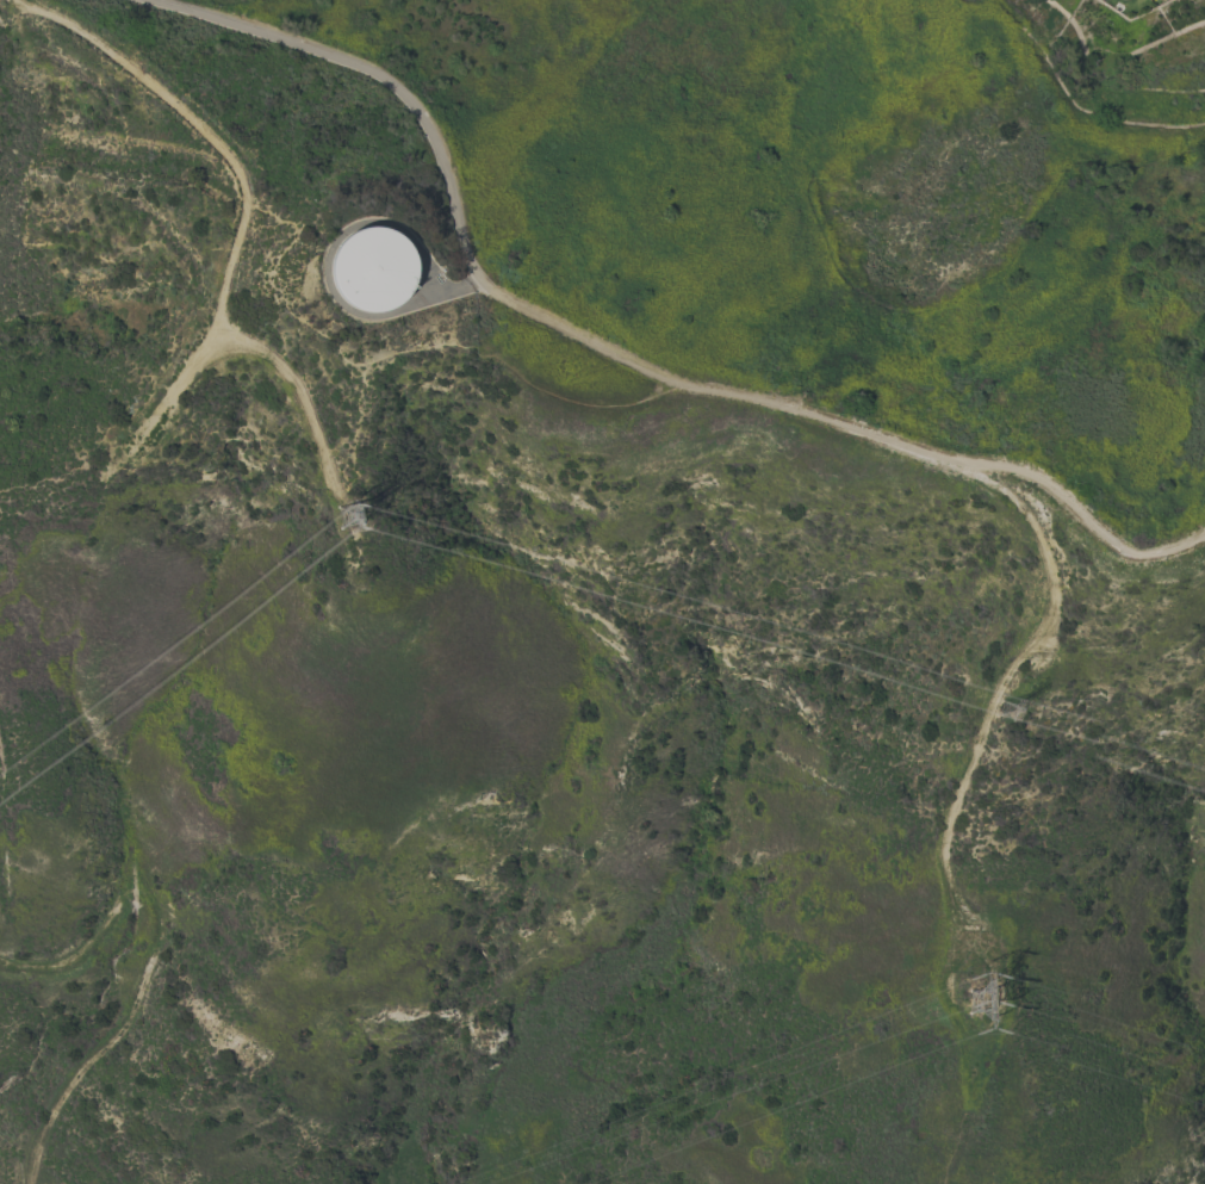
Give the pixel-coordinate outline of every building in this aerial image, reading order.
[(341,308),(403,311),(407,235),(345,232),(341,308)]
